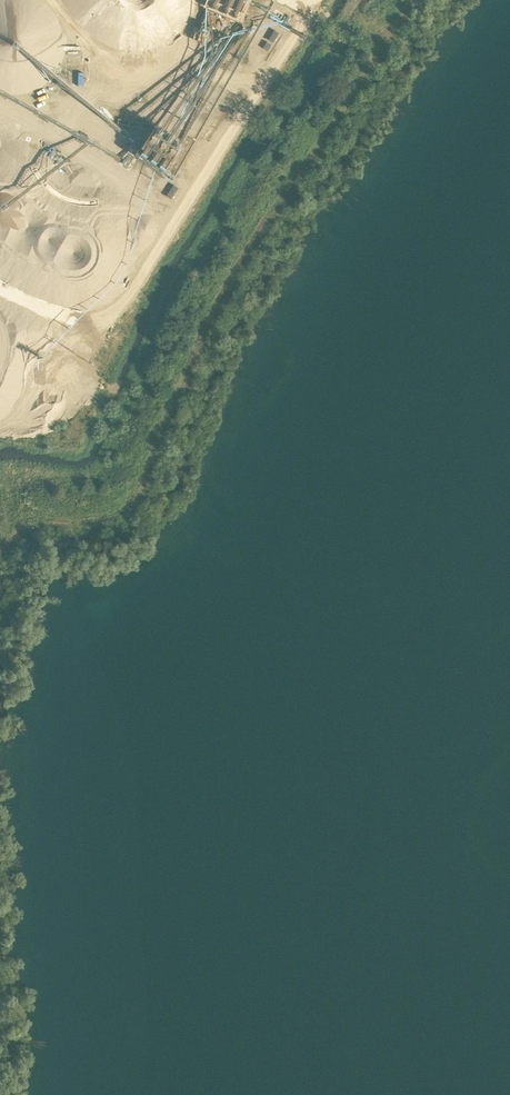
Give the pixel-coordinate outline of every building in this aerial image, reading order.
[(110,88),(101,100),(115,110),(124,97),(110,88)]
